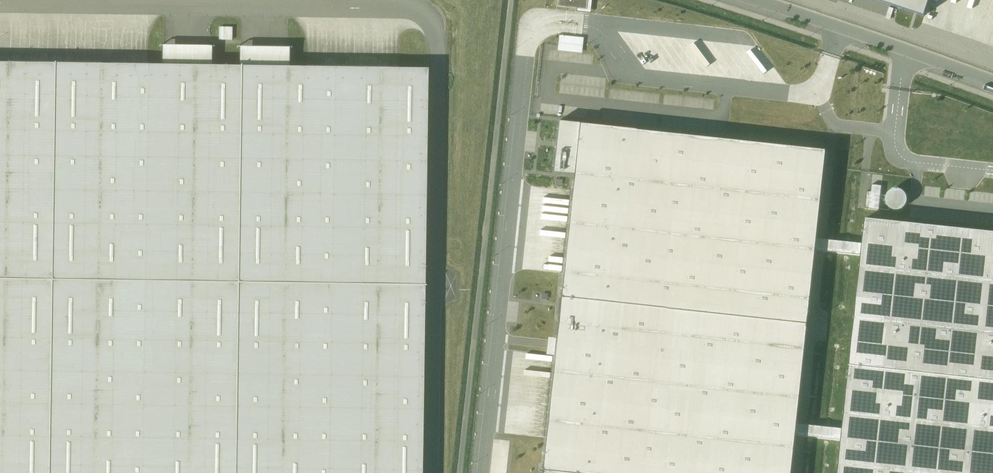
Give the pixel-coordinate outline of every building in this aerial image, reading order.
[(558,6),(586,9),(587,0),(558,0),(558,6)] [(924,16),(929,0),(876,0),(924,16)] [(219,26),(219,39),(232,39),(232,26),(219,26)] [(582,53),(583,38),(568,36),(559,35),(558,45),(557,51),(582,53)] [(0,63),(0,472),(422,472),(424,286),(425,286),(424,286),(427,70),(148,65),(0,63)] [(572,175),(578,124),(557,122),(552,173),(572,175)] [(797,424),(815,250),(826,150),(771,145),(578,124),(541,472),(791,472),(797,424)] [(913,147),(915,135),(901,133),(899,145),(913,147)] [(920,136),(919,147),(932,149),(934,138),(920,136)] [(865,219),(862,243),(841,441),(837,472),(992,472),(992,233),(865,219)] [(861,255),(862,243),(816,239),(815,250),(861,255)] [(553,355),(555,339),(547,338),(546,355),(553,355)] [(795,436),(841,441),(842,428),(797,424),(795,436)]
